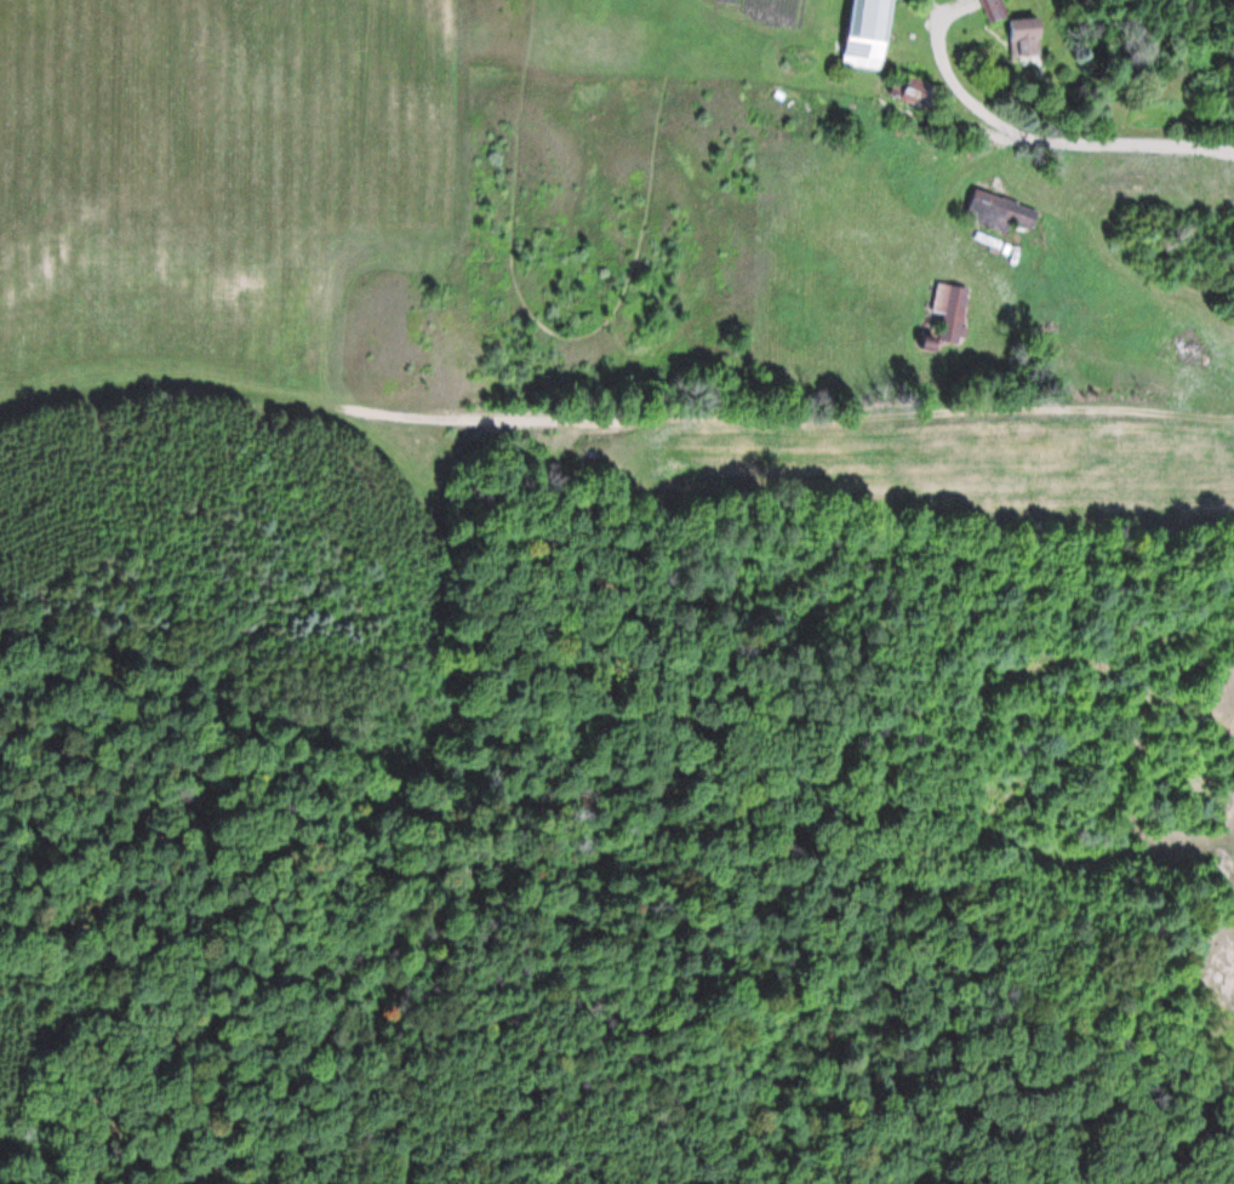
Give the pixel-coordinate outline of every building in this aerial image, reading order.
[(885,70),(895,0),(854,0),(845,64),(885,70)] [(1007,16),(1003,0),(985,0),(991,21),(1007,16)] [(1043,56),(1043,18),(1010,18),(1010,56),(1043,56)] [(1010,223),(1034,229),(1039,207),(973,189),(965,220),(1008,231),(1010,223)] [(933,313),(943,315),(940,343),(963,345),(970,286),(936,283),(933,313)]
